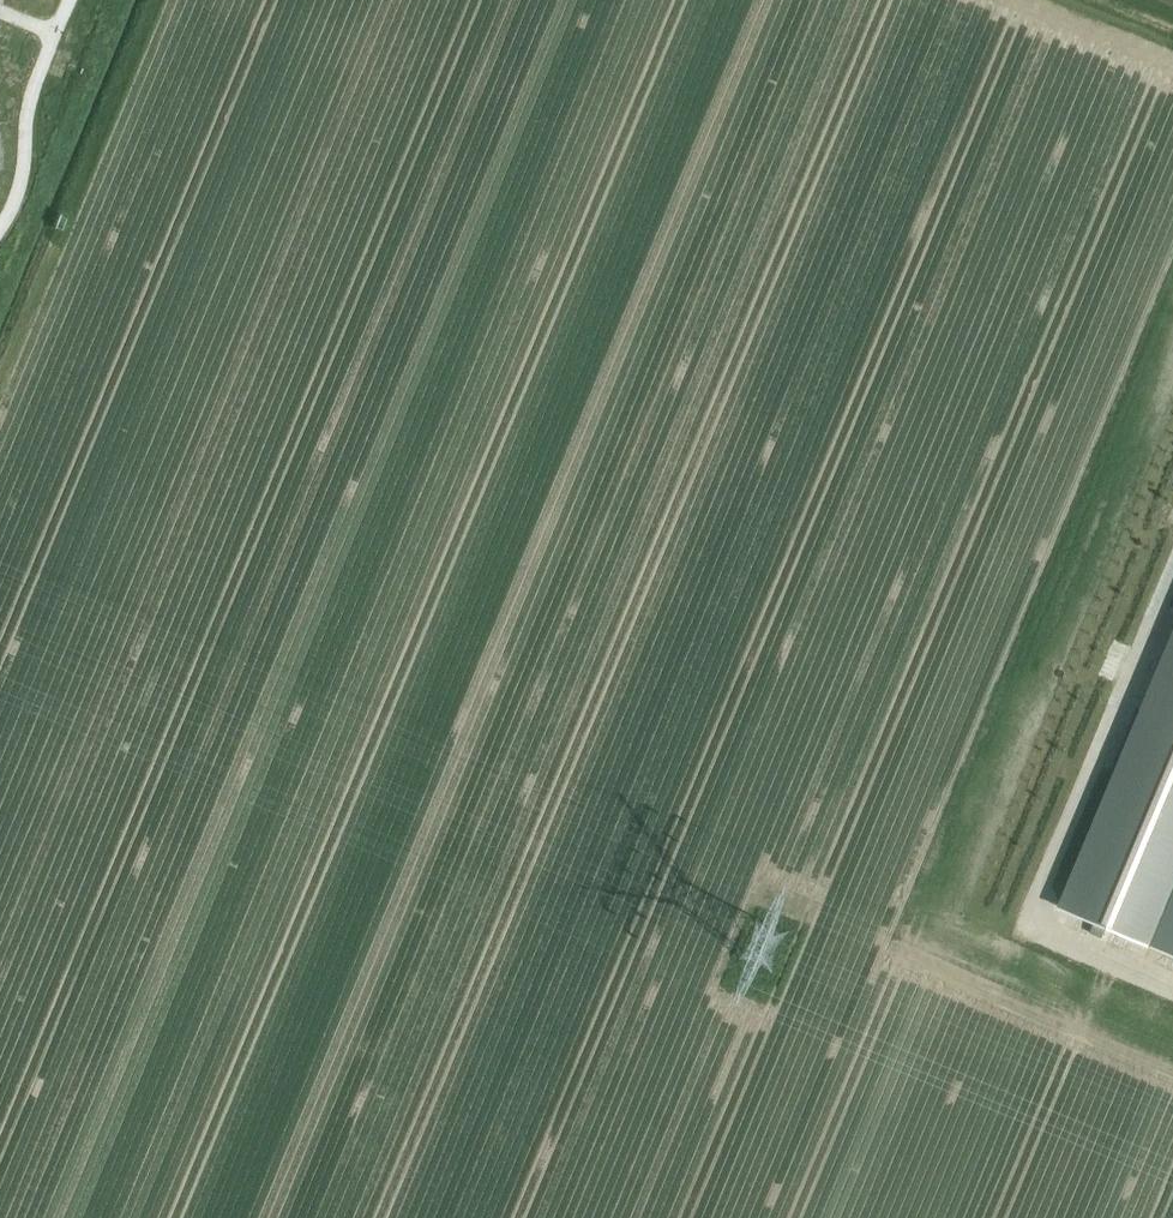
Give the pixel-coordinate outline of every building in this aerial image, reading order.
[(1150,946),(1172,956),(1172,891),(1150,946)]
